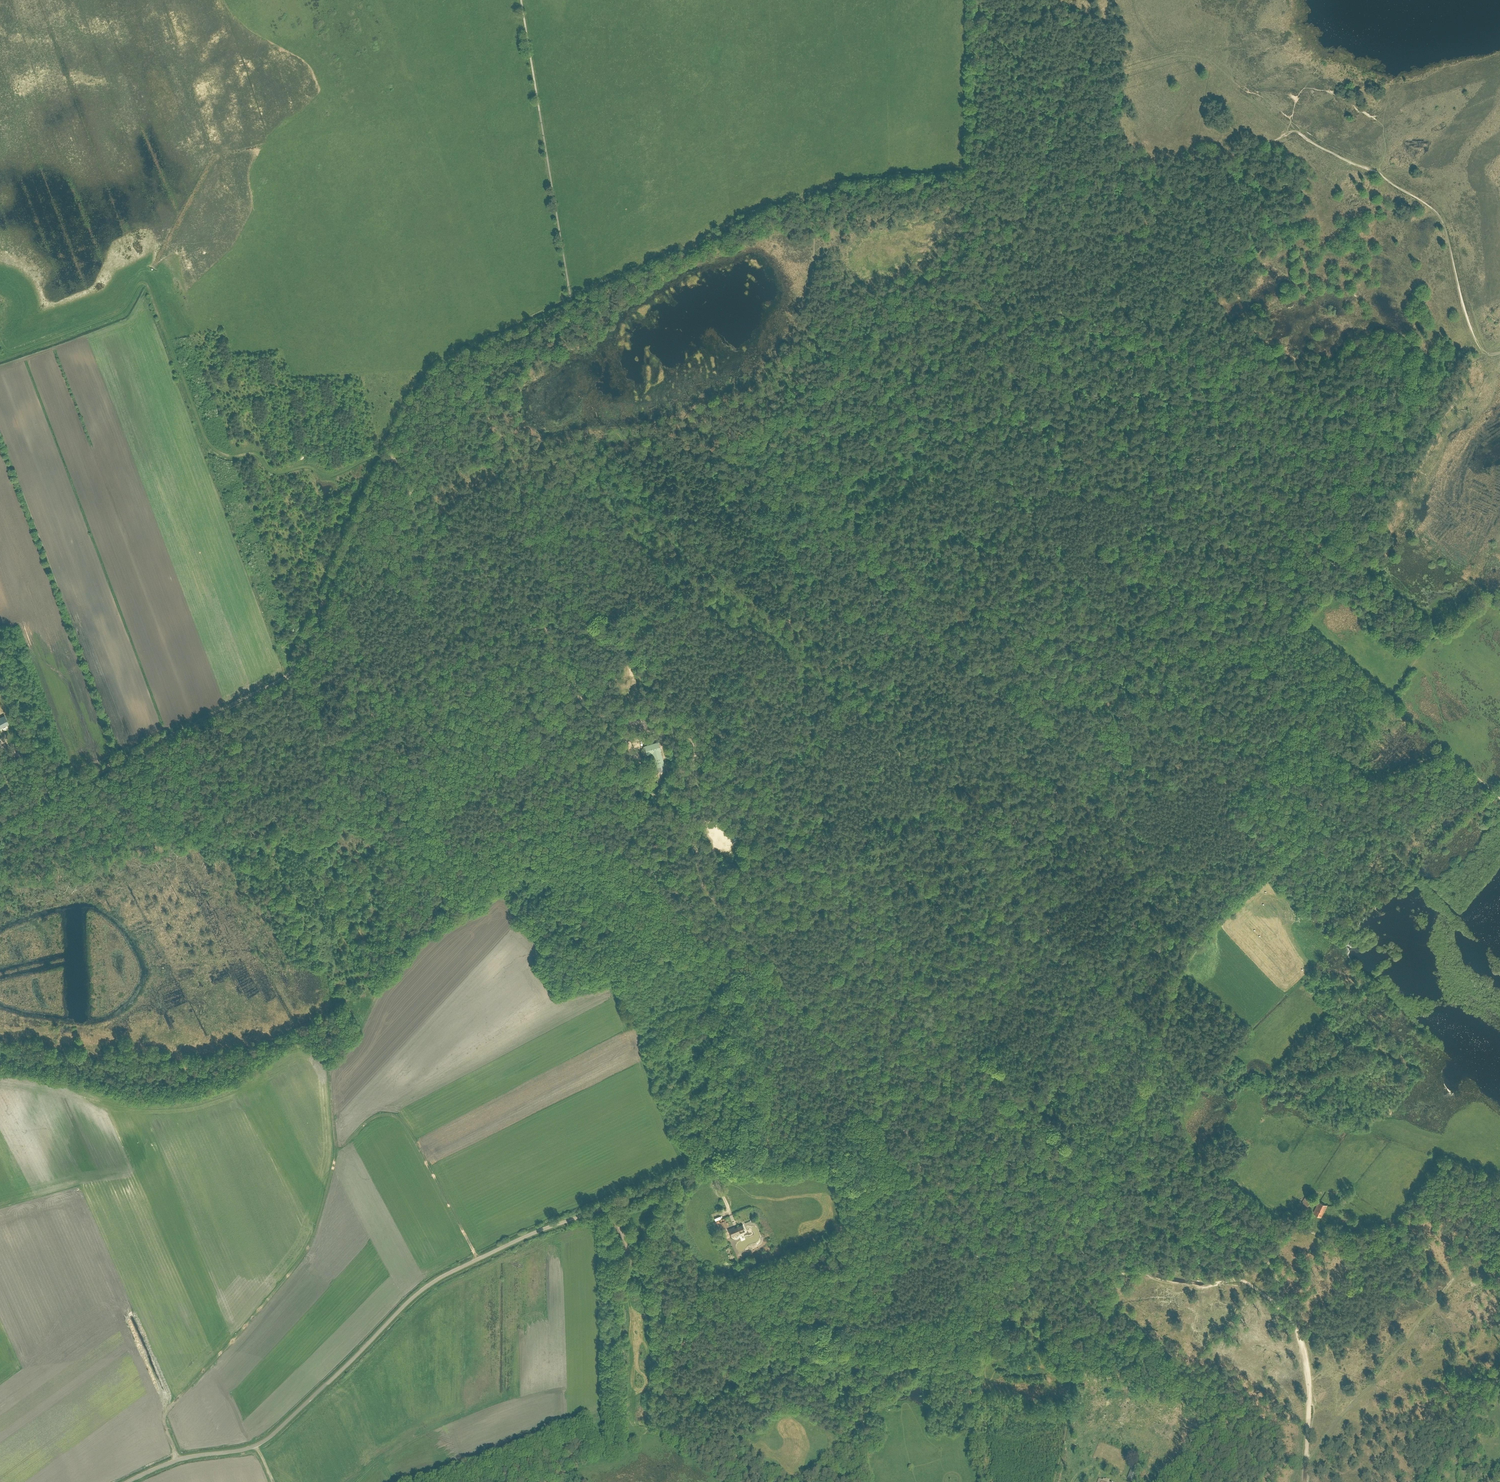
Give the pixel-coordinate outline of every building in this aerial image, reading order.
[(0,717),(0,727),(6,724),(8,723),(5,715),(0,717)] [(659,742),(645,746),(648,754),(653,753),(657,767),(664,765),(665,765),(660,751),(661,750),(659,742)] [(720,1222),(723,1228),(728,1226),(725,1220),(720,1222)] [(746,1231),(743,1225),(735,1228),(735,1227),(728,1229),(732,1237),(734,1236),(734,1235),(738,1234),(746,1231)] [(1133,1465),(1128,1478),(1133,1480),(1139,1467),(1133,1465)]
